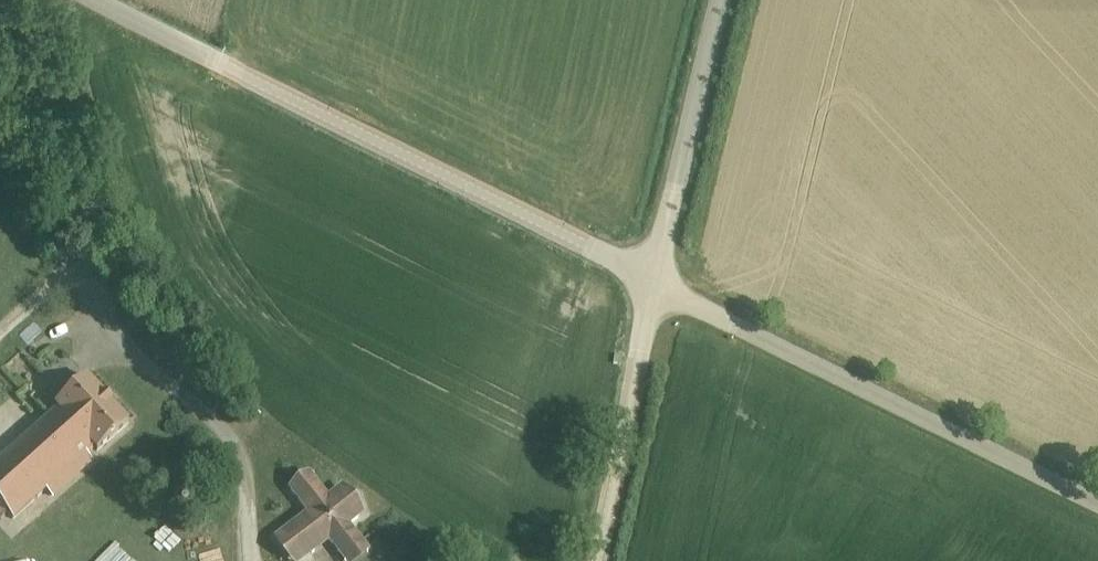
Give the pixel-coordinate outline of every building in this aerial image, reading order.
[(87,377),(56,405),(59,408),(0,461),(0,505),(13,519),(93,447),(97,451),(128,423),(87,377)] [(369,552),(348,525),(362,514),(341,487),(327,498),(309,474),(290,489),(309,512),(276,538),(293,560),(322,538),(330,540),(346,560),(357,560),(369,552)]
